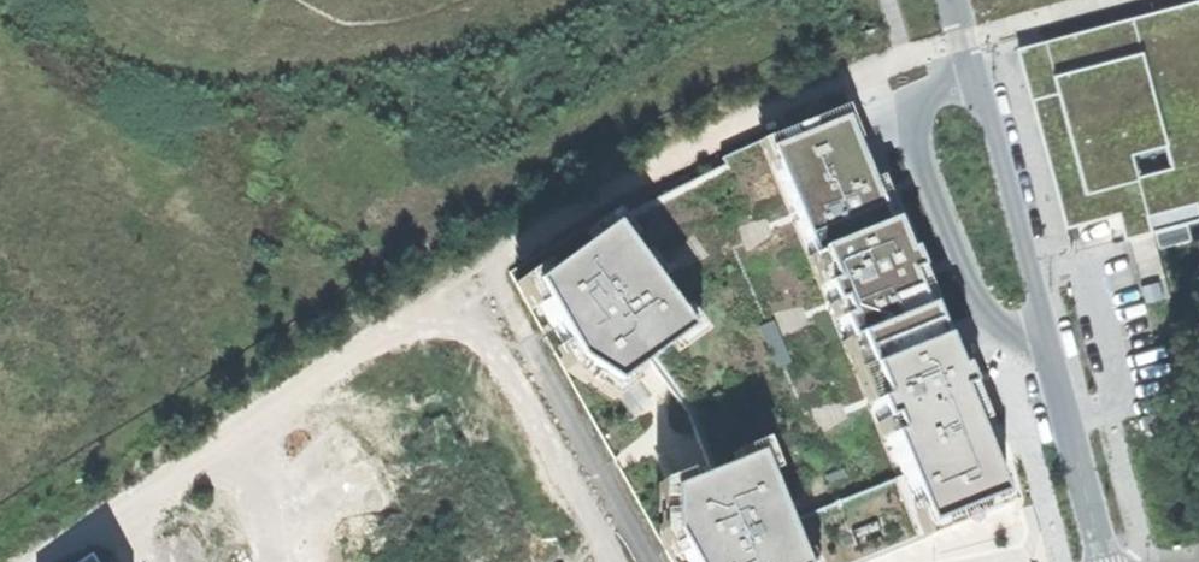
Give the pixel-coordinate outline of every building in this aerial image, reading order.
[(1024,41),(1034,82),(1055,77),(1059,93),(1041,97),(1046,116),(1044,116),(1069,224),(1124,211),(1129,232),(1198,215),(1198,0),(1024,41)] [(669,560),(671,561),(871,561),(919,543),(1010,505),(963,391),(959,381),(954,368),(945,345),(917,277),(915,271),(907,251),(883,193),(860,135),(847,105),(791,126),(724,156),(727,164),(601,226),(605,232),(528,289),(570,364),(610,389),(649,368),(664,388),(684,414),(709,474),(667,493),(669,540),(669,560)]
